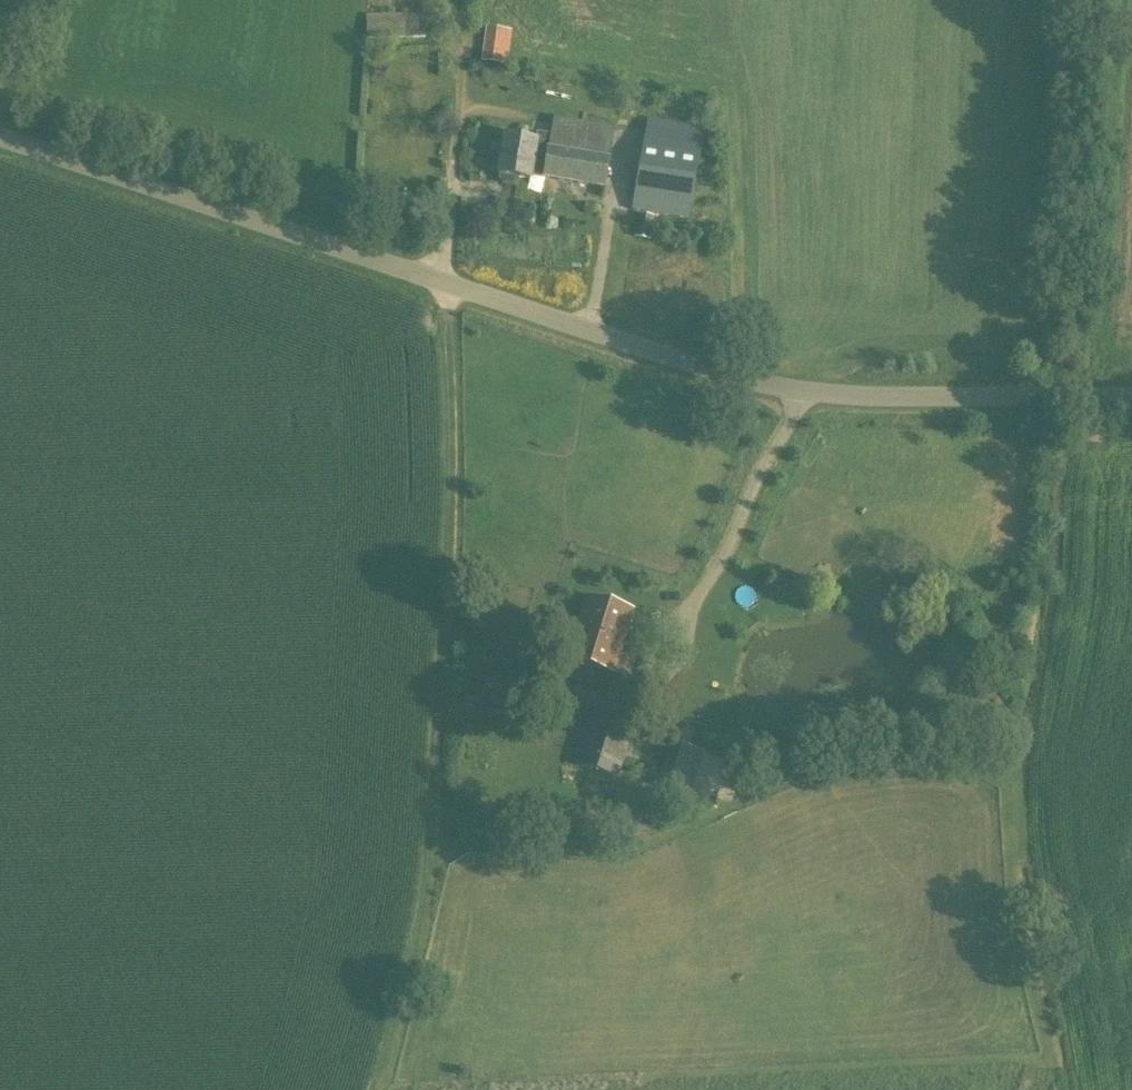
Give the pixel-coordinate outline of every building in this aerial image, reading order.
[(367,40),(425,39),(424,15),(367,16),(367,40)] [(484,62),(510,64),(513,29),(487,27),(484,62)] [(544,178),(549,179),(604,188),(613,130),(554,120),(552,135),(544,178)] [(689,221),(704,129),(704,130),(648,120),(631,211),(689,221)] [(535,143),(536,143),(530,177),(549,181),(549,179),(544,178),(552,135),(537,132),(535,143)] [(530,180),(530,177),(536,143),(535,143),(506,138),(500,175),(530,180)] [(614,672),(633,611),(587,597),(568,658),(614,672)] [(617,779),(632,727),(592,714),(575,766),(617,779)] [(687,796),(700,753),(673,744),(659,787),(687,796)]
